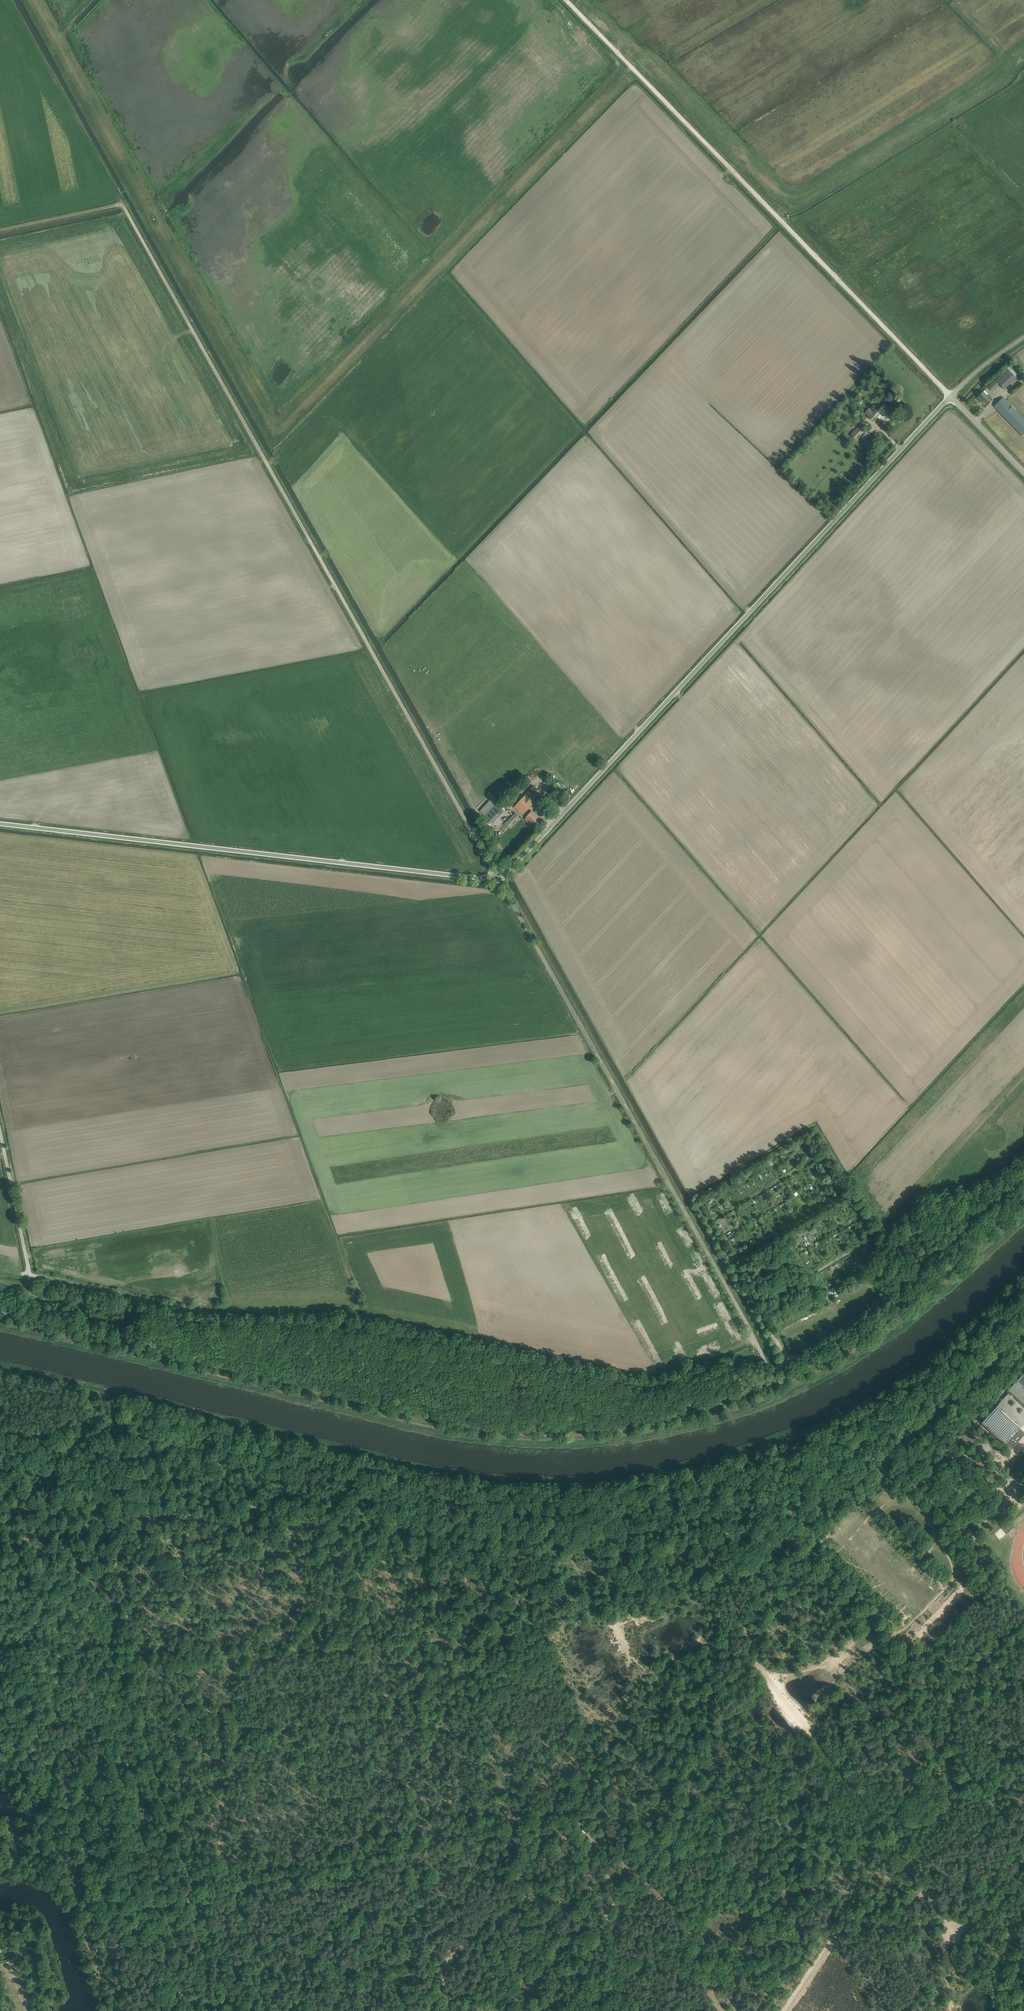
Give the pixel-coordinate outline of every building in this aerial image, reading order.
[(1007,368),(995,380),(1000,384),(1001,386),(1013,375),(1007,368)] [(992,383),(988,387),(992,390),(992,391),(996,388),(992,383)] [(992,398),(989,395),(984,390),(977,398),(981,403),(983,401),(985,404),(992,398)] [(1023,434),(1023,419),(1003,398),(998,403),(994,407),(1022,436),(1023,434)] [(873,420),(881,412),(888,419),(894,413),(885,405),(883,407),(881,405),(878,409),(877,407),(872,412),(869,409),(865,413),(868,416),(869,418),(870,418),(873,420)] [(855,430),(851,434),(855,438),(859,434),(855,430)] [(527,817),(525,819),(528,822),(530,820),(533,822),(537,817),(534,815),(535,814),(532,811),(530,813),(527,811),(543,794),(534,786),(514,807),(523,815),(524,814),(527,816),(526,817),(527,817)] [(484,815),(493,823),(504,811),(495,803),(484,815)] [(520,816),(515,812),(509,819),(509,820),(505,824),(509,827),(520,816)] [(834,1298),(830,1291),(825,1295),(824,1292),(822,1293),(823,1294),(822,1294),(827,1302),(834,1298)] [(1007,1391),(1023,1407),(1023,1372),(1007,1391)] [(981,1422),(1011,1449),(1020,1439),(1021,1438),(1023,1434),(1023,1418),(1003,1399),(998,1404),(981,1422)]
